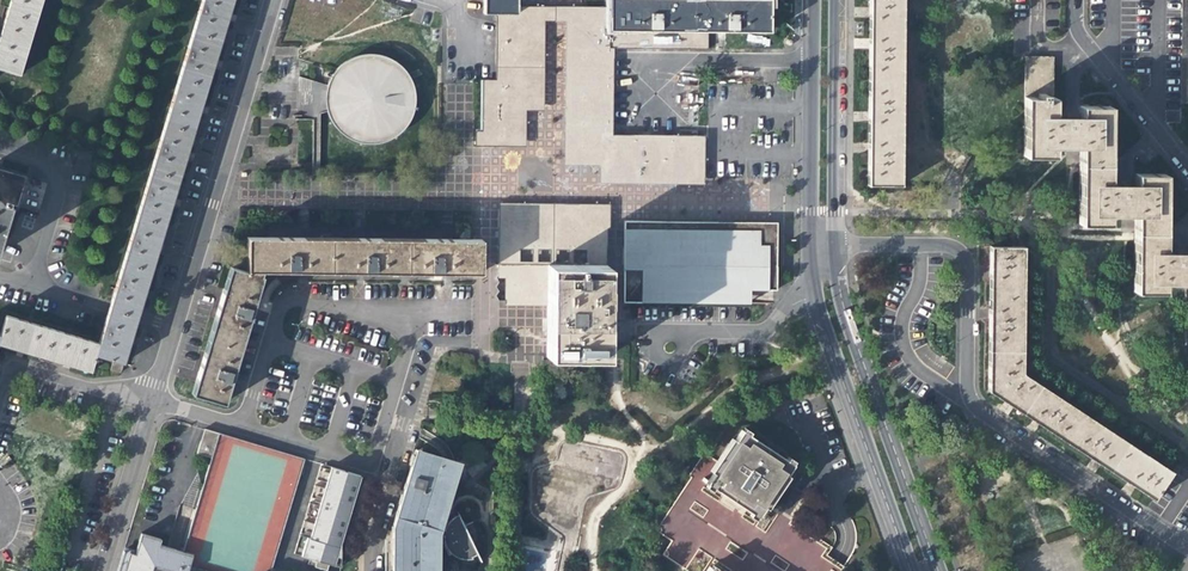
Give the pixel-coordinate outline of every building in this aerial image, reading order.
[(5,17),(33,25),(41,0),(10,0),(5,17)] [(232,0),(201,0),(192,30),(220,38),(227,14),(232,0)] [(488,21),(518,20),(519,0),(489,0),(488,21)] [(707,30),(768,31),(768,0),(607,0),(606,15),(606,29),(707,30)] [(866,23),(865,35),(900,36),(902,0),(866,0),(866,23)] [(548,21),(549,9),(522,8),(521,22),(497,23),(497,83),(485,83),(483,134),(476,134),(476,146),(526,147),(527,115),(533,115),(545,114),(546,86),(547,62),(548,41),(548,21)] [(606,140),(606,47),(606,29),(606,15),(570,15),(570,25),(570,47),(569,70),(569,90),(569,108),(568,127),(568,147),(568,157),(606,157),(606,140)] [(18,75),(33,25),(5,17),(0,31),(0,69),(18,75)] [(707,47),(707,30),(606,29),(606,47),(707,47)] [(214,60),(220,38),(192,30),(178,75),(206,84),(214,60)] [(900,36),(865,35),(865,48),(865,50),(865,89),(900,88),(900,36)] [(327,81),(325,85),(325,87),(324,91),(323,97),(323,102),(324,110),(327,119),(331,126),(337,133),(343,138),(346,141),(351,143),(358,145),(367,147),(376,146),(385,144),(391,141),(395,139),(402,134),(406,129),(409,125),(412,119),(415,111),(416,105),(416,100),(415,94),(414,87),(411,80),(409,76),(404,69),(396,63),(390,59),(383,56),(378,55),(370,54),(365,55),(358,56),(354,57),(348,60),(344,62),(341,65),(337,67),(335,70),(329,77),(327,81)] [(200,104),(206,84),(178,75),(164,122),(192,131),(200,104)] [(900,88),(865,89),(865,125),(866,139),(898,140),(900,88)] [(1047,114),(1019,115),(1018,174),(1048,175),(1049,164),(1074,164),(1075,184),(1106,183),(1105,122),(1073,123),(1073,134),(1047,133),(1047,114)] [(164,122),(151,168),(179,176),(186,151),(192,131),(164,122)] [(898,140),(866,139),(865,149),(865,152),(863,194),(900,193),(898,140)] [(606,157),(605,177),(646,177),(684,178),(696,178),(697,141),(606,140),(606,157)] [(151,168),(137,214),(165,222),(171,201),(179,176),(151,168)] [(9,203),(17,206),(26,177),(0,169),(0,232),(9,203)] [(1106,183),(1075,184),(1074,242),(1103,242),(1105,232),(1130,233),(1130,251),(1160,250),(1158,194),(1128,194),(1129,203),(1102,203),(1106,183)] [(498,246),(605,246),(606,209),(593,209),(570,209),(550,209),(527,209),(502,209),(498,209),(498,246)] [(137,214),(123,260),(151,268),(158,247),(165,222),(137,214)] [(661,220),(649,219),(635,219),(624,219),(624,229),(623,263),(623,273),(622,299),(709,301),(732,302),(733,289),(765,290),(766,270),(767,232),(661,230),(661,229),(661,220)] [(704,220),(661,220),(661,229),(767,230),(768,221),(704,220)] [(605,263),(605,246),(498,246),(498,254),(498,263),(546,263),(605,263)] [(1130,251),(1128,311),(1160,311),(1158,300),(1185,302),(1186,321),(1187,321),(1187,259),(1185,259),(1185,270),(1159,270),(1160,250),(1130,251)] [(413,284),(413,255),(338,253),(338,283),(377,284),(413,284)] [(293,254),(252,254),(252,285),(299,284),(335,284),(336,254),(293,254)] [(485,285),(486,255),(415,255),(414,283),(441,284),(485,285)] [(1020,258),(986,257),(987,272),(987,302),(1020,303),(1020,258)] [(123,260),(112,298),(111,301),(139,309),(146,286),(151,268),(123,260)] [(535,299),(545,299),(546,263),(498,263),(497,273),(494,276),(498,282),(494,285),(498,290),(493,294),(497,299),(507,299),(511,303),(516,299),(519,303),(525,299),(530,303),(535,299)] [(604,324),(605,273),(605,264),(605,263),(546,263),(545,299),(544,355),(569,355),(603,356),(604,324)] [(264,291),(234,282),(224,318),(218,341),(246,349),(264,291)] [(109,307),(107,312),(135,320),(137,316),(139,309),(111,301),(109,307)] [(1020,303),(987,302),(987,326),(987,361),(1019,360),(1020,303)] [(135,320),(107,312),(106,317),(99,342),(95,353),(113,358),(123,361),(128,347),(135,320)] [(0,331),(0,342),(21,348),(44,355),(52,328),(5,314),(0,331)] [(90,369),(95,353),(99,342),(52,328),(44,355),(59,360),(90,369)] [(209,368),(198,408),(228,417),(245,353),(216,343),(209,368)] [(123,361),(113,358),(109,368),(120,372),(123,361)] [(1019,360),(987,361),(987,377),(987,402),(1004,412),(1007,414),(1020,422),(1037,395),(1018,382),(1019,360)] [(1037,395),(1020,422),(1040,435),(1061,449),(1080,423),(1037,395)] [(1080,423),(1061,449),(1074,458),(1107,480),(1126,453),(1080,423)] [(204,454),(215,458),(223,432),(206,428),(201,443),(198,454),(204,454)] [(185,548),(191,550),(197,552),(192,570),(273,570),(282,545),(308,459),(223,432),(215,458),(202,497),(185,548)] [(738,444),(735,442),(713,475),(716,477),(709,487),(739,507),(760,521),(766,511),(769,512),(791,480),(788,478),(796,467),(745,433),(738,444)] [(408,464),(451,476),(456,459),(414,446),(408,464)] [(1126,453),(1107,480),(1124,491),(1149,507),(1167,482),(1126,453)] [(334,465),(322,463),(295,549),(294,554),(311,559),(310,564),(317,567),(327,569),(331,569),(333,564),(338,566),(342,567),(345,564),(345,544),(366,472),(346,466),(334,465)] [(408,464),(405,475),(391,521),(390,570),(436,570),(436,541),(436,528),(437,526),(451,476),(408,464)] [(460,524),(462,524),(455,511),(453,512),(451,514),(447,517),(447,518),(448,519),(450,517),(451,516),(453,516),(456,517),(457,518),(458,519),(460,524)] [(440,527),(437,526),(436,528),(436,541),(442,542),(443,544),(446,543),(451,552),(452,554),(456,556),(461,557),(464,557),(469,557),(470,556),(470,555),(476,551),(462,524),(460,524),(458,519),(457,518),(456,517),(453,516),(451,516),(450,517),(448,519),(447,518),(440,527)] [(197,552),(191,550),(185,548),(163,543),(165,537),(143,531),(142,535),(137,552),(131,551),(125,570),(156,570),(158,562),(191,570),(192,570),(197,552)] [(664,556),(671,558),(676,546),(669,543),(664,556)]
